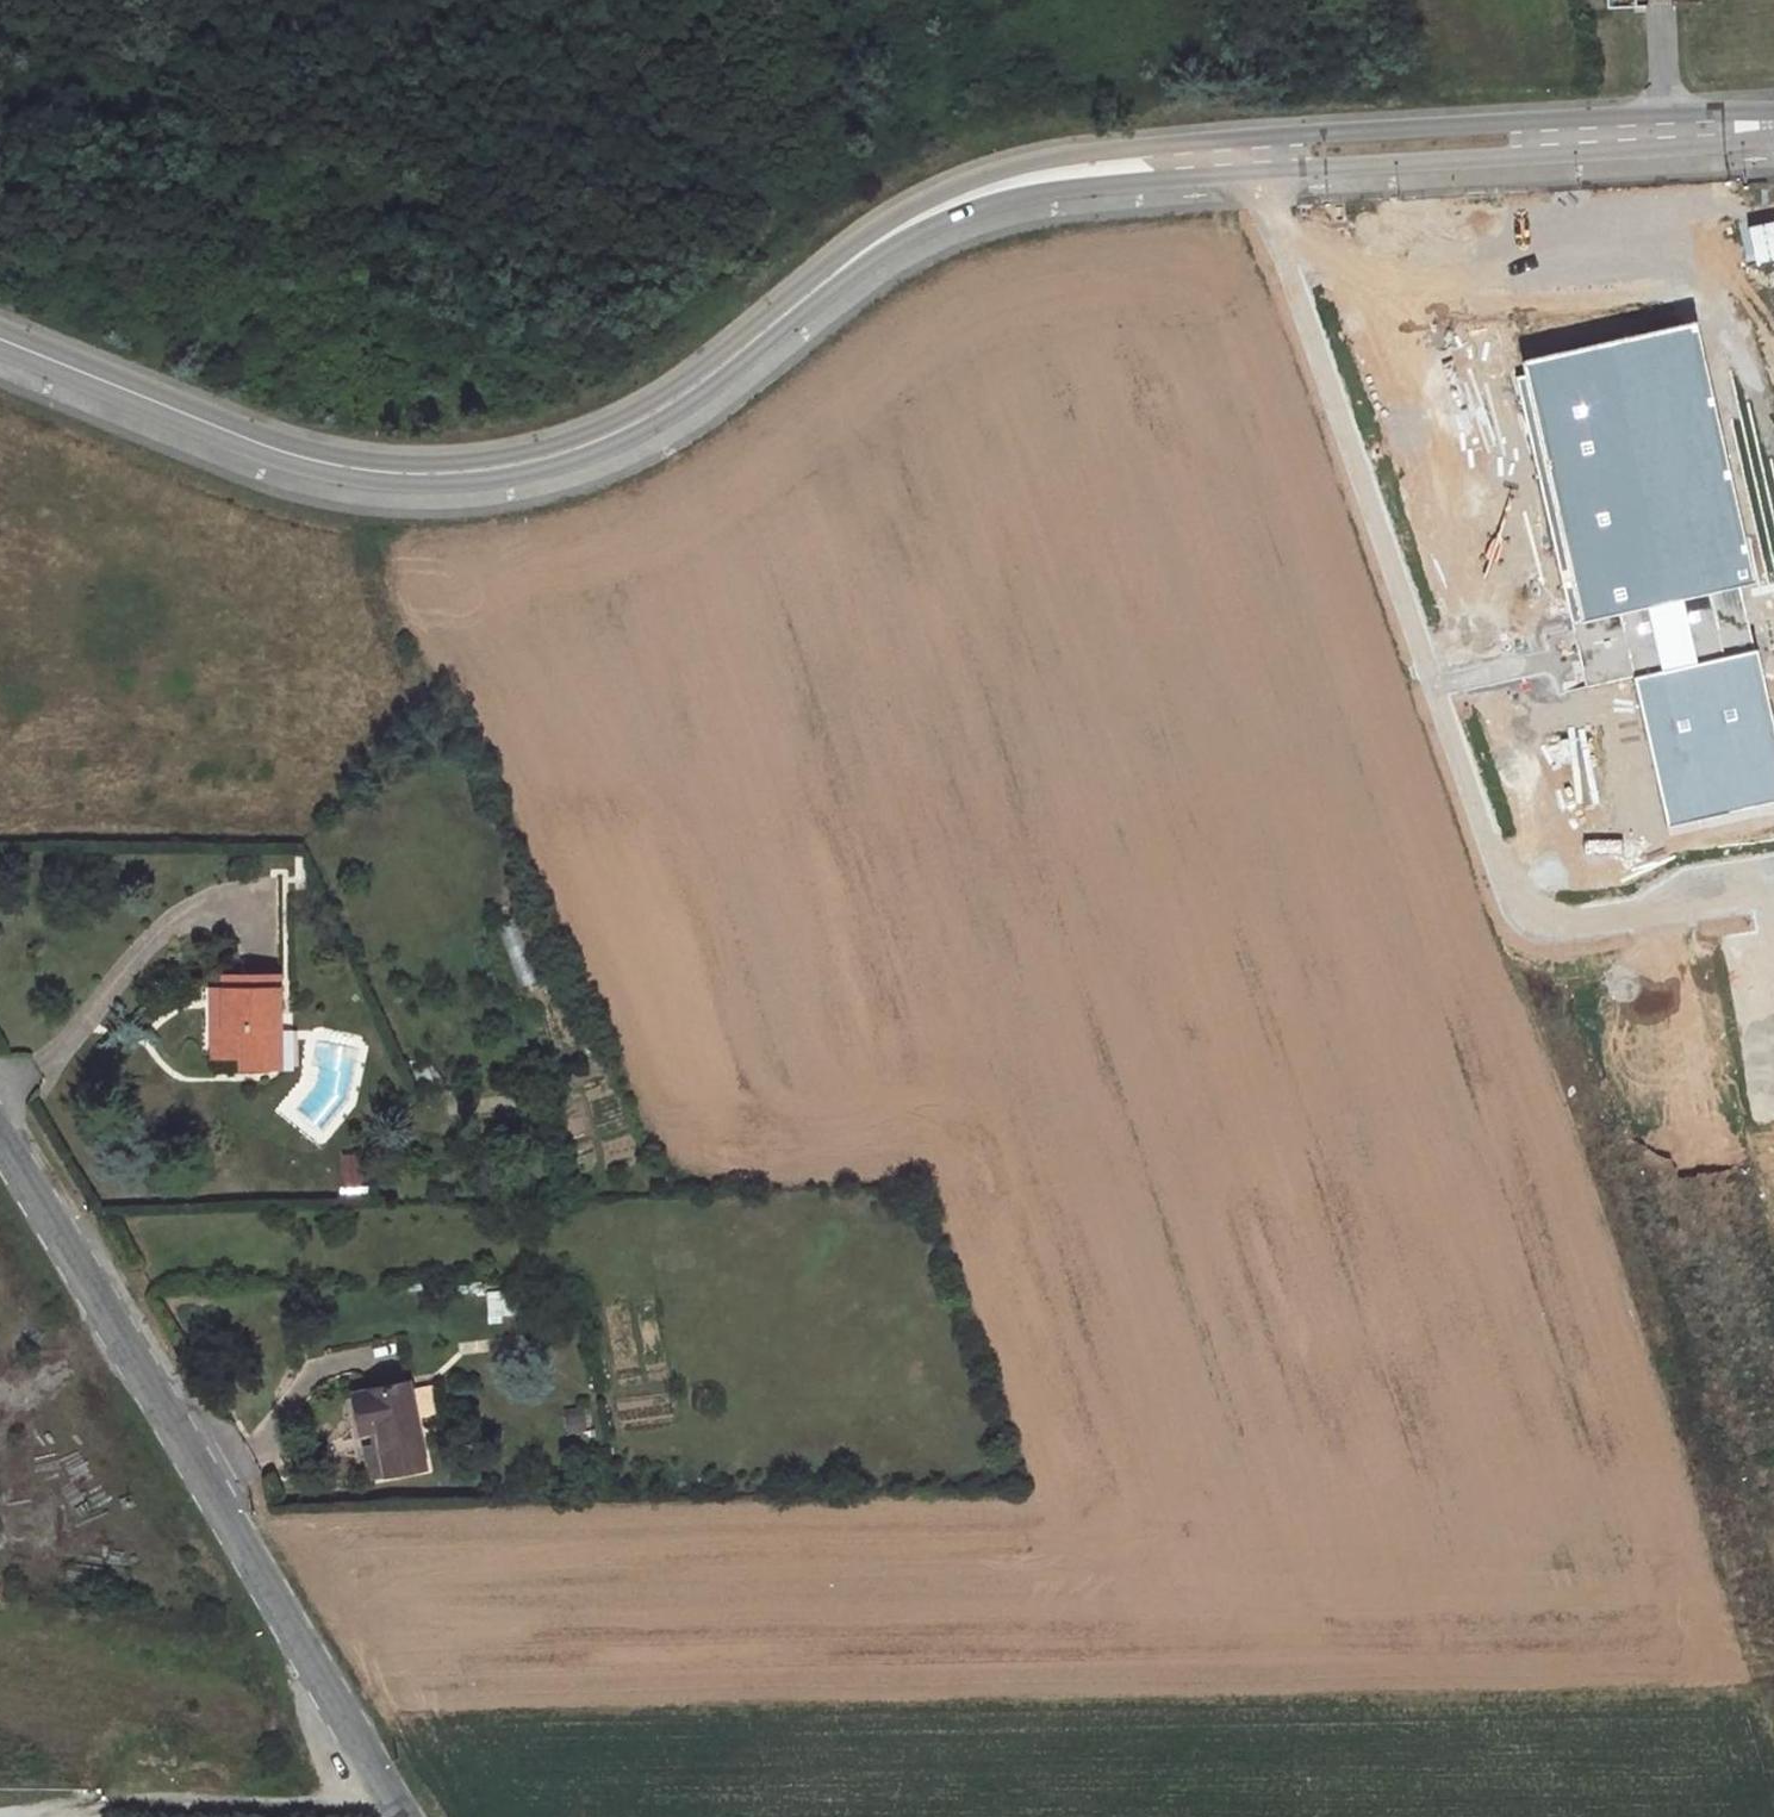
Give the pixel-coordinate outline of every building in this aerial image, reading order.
[(1685,339),(1518,378),(1574,622),(1619,612),(1741,584),(1685,339)] [(1757,650),(1741,584),(1619,612),(1635,678),(1757,650)] [(1590,688),(1635,678),(1619,612),(1574,622),(1590,688)] [(1635,678),(1669,828),(1773,804),(1773,724),(1757,650),(1635,678)] [(215,1029),(215,1056),(244,1055),(244,1067),(271,1067),(271,1029),(281,1028),(280,976),(227,977),(227,1029),(215,1029)] [(290,1028),(271,1029),(271,1067),(291,1067),(290,1028)] [(424,1469),(408,1387),(353,1396),(361,1434),(377,1430),(385,1475),(424,1469)]
